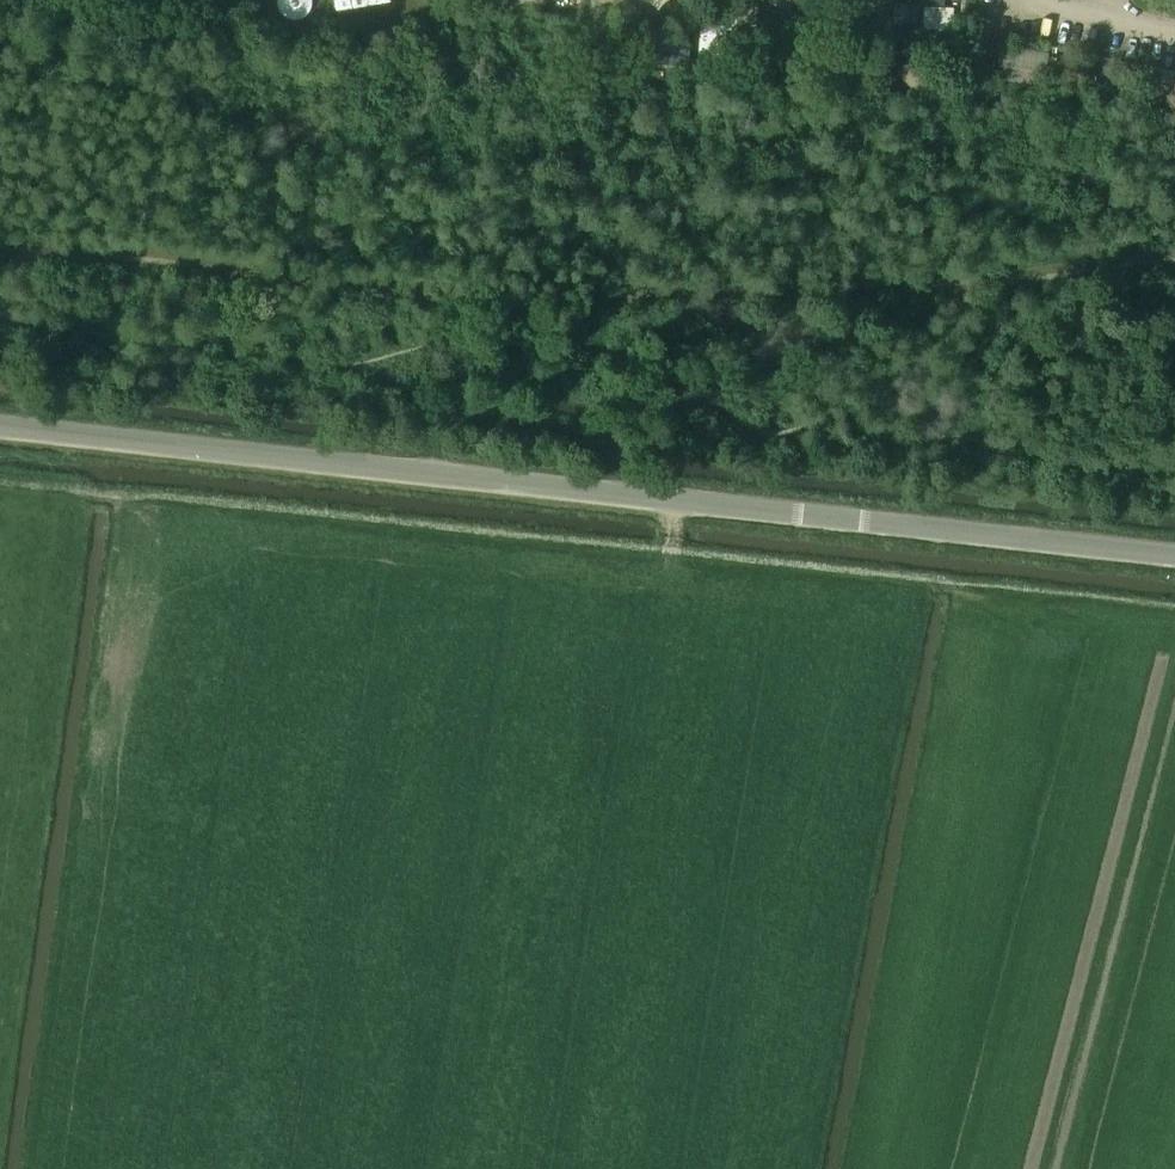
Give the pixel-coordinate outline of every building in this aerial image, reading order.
[(1000,48),(997,74),(1040,79),(1043,52),(1000,48)]
